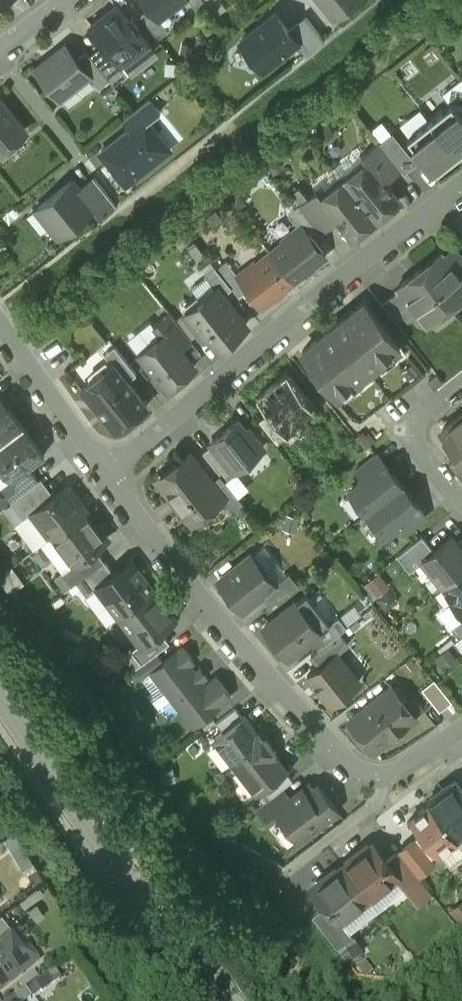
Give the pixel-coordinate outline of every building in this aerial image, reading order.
[(158,18),(180,0),(143,0),(150,9),(158,18)] [(196,8),(205,1),(204,0),(189,0),(196,8)] [(216,13),(225,6),(220,0),(205,0),(216,13)] [(334,16),(355,0),(321,0),(334,16)] [(90,27),(104,45),(121,66),(122,65),(148,44),(138,32),(139,27),(132,18),(127,18),(116,5),(90,27)] [(158,18),(150,9),(141,16),(158,38),(168,31),(158,18)] [(241,40),(248,49),(247,49),(246,56),(250,60),(256,61),(257,60),(263,67),(296,41),(297,40),(289,30),(275,13),(241,40)] [(289,30),(297,40),(296,41),(307,54),(325,40),(306,16),(289,30)] [(66,44),(35,69),(60,99),(89,75),(90,75),(77,58),(66,44)] [(104,45),(90,56),(109,78),(113,84),(128,72),(122,65),(121,66),(104,45)] [(86,50),(77,58),(90,75),(89,75),(99,87),(109,78),(90,56),(86,50)] [(461,116),(461,78),(443,93),(451,102),(461,116)] [(122,120),(129,129),(144,117),(148,121),(160,111),(150,98),(122,120)] [(24,131),(0,100),(0,150),(24,131)] [(457,154),(461,150),(461,116),(451,102),(429,119),(457,154)] [(129,129),(101,152),(126,183),(170,148),(148,121),(144,117),(129,129)] [(420,153),(435,172),(442,165),(457,154),(429,119),(407,137),(420,153)] [(381,143),(402,169),(404,171),(414,162),(392,134),(381,143)] [(367,161),(385,182),(402,169),(381,143),(379,141),(361,155),(366,161),(367,161)] [(344,179),(376,219),(399,200),(385,182),(367,161),(366,161),(344,179)] [(94,177),(79,190),(94,208),(93,209),(101,218),(117,206),(94,177)] [(320,198),(338,220),(352,238),(376,219),(344,179),(321,197),(320,198)] [(71,181),(37,208),(59,236),(93,209),(94,208),(79,190),(71,181)] [(298,205),(308,198),(299,187),(289,195),(298,205)] [(299,206),(320,233),(338,220),(320,198),(321,197),(316,191),(308,198),(298,205),(299,206)] [(301,229),(310,241),(320,233),(299,206),(289,214),(301,229)] [(270,253),(293,282),(324,258),(319,252),(320,250),(313,242),(312,243),(310,241),(301,229),(270,253)] [(444,256),(461,276),(461,259),(454,248),(444,256)] [(419,269),(449,307),(461,296),(461,278),(461,276),(444,256),(441,252),(419,269)] [(270,253),(239,278),(249,290),(262,307),(293,282),(270,253)] [(216,270),(232,289),(239,298),(249,290),(239,278),(226,262),(216,270)] [(217,290),(223,297),(232,289),(216,270),(214,267),(204,275),(216,290),(217,290)] [(419,269),(397,286),(400,290),(417,311),(427,324),(449,307),(419,269)] [(187,314),(186,315),(200,333),(205,338),(208,336),(218,349),(246,326),(223,297),(217,290),(216,290),(201,302),(197,297),(183,309),(187,314)] [(417,311),(400,290),(391,298),(408,319),(417,311)] [(364,303),(333,328),(368,371),(399,346),(364,303)] [(154,327),(161,336),(166,332),(180,349),(191,341),(191,340),(176,322),(170,314),(154,327)] [(186,315),(176,322),(191,340),(200,333),(186,315)] [(333,328),(302,353),(337,396),(368,371),(333,328)] [(161,336),(138,354),(167,390),(195,367),(180,349),(166,332),(161,336)] [(111,364),(112,363),(127,382),(136,375),(114,346),(104,355),(111,364)] [(111,364),(81,388),(116,432),(147,407),(127,382),(112,363),(111,364)] [(255,392),(283,433),(317,411),(288,370),(255,392)] [(22,428),(0,399),(0,445),(22,428)] [(459,455),(461,458),(461,416),(461,415),(442,430),(448,438),(445,440),(454,450),(455,449),(459,455)] [(212,446),(233,472),(261,449),(255,441),(257,440),(248,429),(246,431),(238,421),(210,444),(212,446)] [(22,428),(0,445),(0,465),(12,480),(12,481),(28,469),(44,456),(22,428)] [(202,453),(225,481),(234,474),(233,472),(212,446),(202,453)] [(354,472),(362,481),(384,464),(376,455),(354,472)] [(459,455),(449,463),(461,480),(461,458),(459,455)] [(158,481),(190,521),(199,514),(206,515),(212,510),(212,503),(220,496),(221,496),(210,482),(189,456),(158,481)] [(362,481),(349,492),(366,514),(402,485),(384,463),(384,464),(362,481)] [(38,481),(28,469),(12,481),(12,480),(2,487),(12,501),(38,481)] [(210,482),(221,496),(220,496),(233,512),(243,503),(220,475),(210,482)] [(38,481),(12,501),(25,518),(32,513),(32,514),(54,496),(41,479),(38,481)] [(402,485),(366,514),(384,536),(397,525),(419,508),(420,507),(402,485)] [(54,496),(32,514),(51,538),(52,537),(52,536),(84,511),(85,510),(67,487),(54,496)] [(419,508),(397,525),(404,534),(426,517),(419,508)] [(84,511),(52,536),(52,537),(73,564),(73,565),(94,549),(106,540),(84,511)] [(434,551),(422,536),(397,556),(410,572),(423,561),(422,560),(434,551)] [(423,561),(443,586),(461,570),(461,550),(452,537),(434,551),(422,560),(423,561)] [(94,549),(73,565),(73,564),(62,573),(73,586),(77,582),(104,561),(94,549)] [(261,595),(274,585),(273,584),(250,555),(219,580),(243,610),(261,595)] [(104,561),(77,582),(87,596),(97,588),(96,587),(114,574),(104,561)] [(114,574),(96,587),(97,588),(118,616),(153,589),(131,561),(114,574)] [(12,568),(1,576),(12,592),(23,584),(12,568)] [(443,586),(454,600),(452,602),(461,615),(461,570),(443,586)] [(261,595),(270,606),(298,584),(288,572),(273,584),(274,585),(261,595)] [(366,579),(372,594),(389,588),(384,573),(366,579)] [(153,589),(118,616),(140,643),(141,645),(160,630),(175,618),(153,589)] [(288,658),(311,640),(320,633),(319,632),(329,623),(306,595),(264,629),(288,658)] [(311,640),(318,649),(346,627),(338,616),(329,623),(319,632),(320,633),(311,640)] [(451,629),(459,639),(461,637),(461,620),(451,629)] [(160,630),(141,645),(140,643),(130,650),(141,664),(156,652),(169,642),(160,630)] [(311,656),(319,667),(336,653),(337,654),(348,645),(339,633),(311,656)] [(164,662),(151,672),(193,726),(231,697),(216,678),(206,686),(201,680),(195,672),(189,664),(193,661),(182,648),(164,662)] [(156,652),(141,664),(134,670),(141,679),(151,672),(164,662),(156,652)] [(307,677),(330,706),(359,682),(337,654),(336,653),(319,667),(307,677)] [(200,668),(195,672),(201,680),(206,676),(200,668)] [(440,710),(452,701),(435,679),(423,688),(440,710)] [(392,688),(349,722),(373,752),(416,718),(392,688)] [(235,709),(216,724),(223,733),(242,719),(235,709)] [(242,719),(223,733),(214,740),(235,768),(267,743),(257,731),(255,732),(244,717),(242,719)] [(267,743),(235,768),(256,795),(263,790),(285,773),(286,772),(275,757),(276,756),(267,743)] [(285,773),(263,790),(270,799),(292,782),(285,773)] [(454,839),(461,833),(461,792),(455,784),(428,805),(429,807),(454,839)] [(302,791),(289,802),(276,812),(279,816),(299,842),(315,829),(312,825),(321,819),(323,822),(336,812),(318,788),(307,796),(302,791)] [(289,802),(281,791),(257,810),(268,824),(279,816),(276,812),(289,802)] [(409,821),(437,857),(457,842),(454,839),(429,807),(409,821)] [(399,852),(418,878),(434,865),(415,840),(399,852)] [(343,868),(368,901),(396,879),(384,863),(373,849),(359,860),(354,859),(343,868)] [(399,852),(384,863),(396,879),(403,889),(418,878),(399,852)] [(316,893),(326,906),(339,923),(340,922),(368,901),(343,868),(331,877),(330,882),(316,893)] [(326,906),(312,917),(349,964),(364,952),(340,922),(339,923),(326,906)] [(0,915),(0,933),(11,925),(2,913),(0,915)] [(0,933),(0,990),(22,973),(14,962),(30,950),(11,925),(0,933)] [(53,969),(29,985),(34,992),(58,976),(53,969)] [(6,1000),(26,1000),(32,996),(25,986),(6,1000)]
